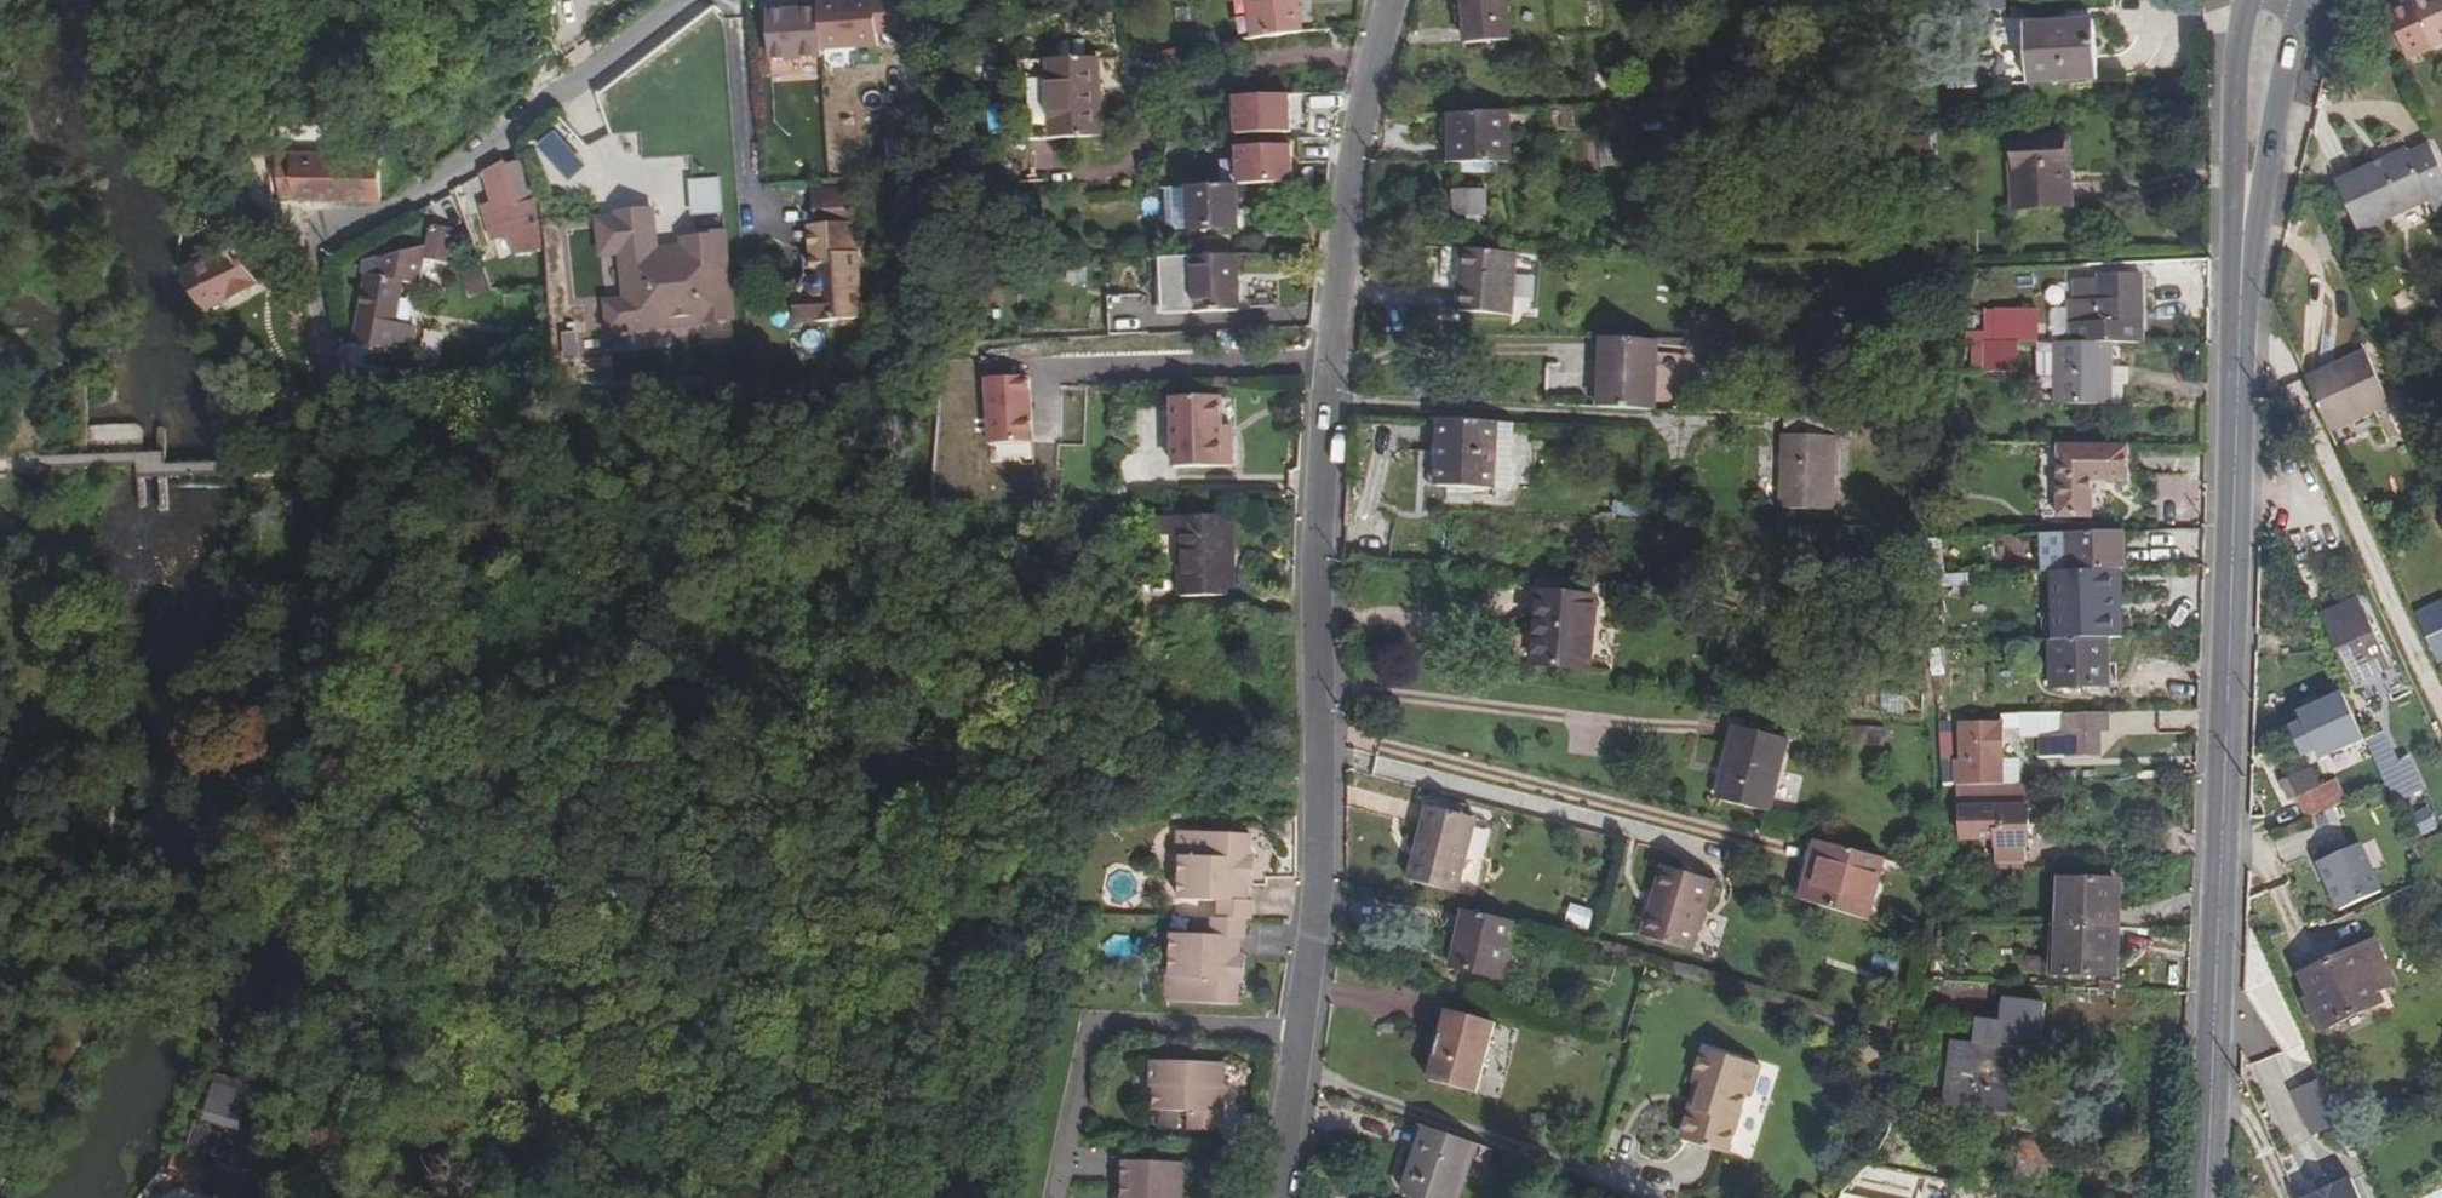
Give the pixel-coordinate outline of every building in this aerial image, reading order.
[(890,79),(875,0),(840,0),(842,17),(835,19),(848,87),(890,79)] [(1257,37),(1301,31),(1297,0),(1252,0),(1257,37)] [(1509,39),(1506,0),(1462,0),(1463,43),(1509,39)] [(2387,9),(2408,56),(2441,40),(2441,0),(2406,0),(2387,9)] [(2028,84),(2099,79),(2096,21),(2027,26),(2028,84)] [(2173,66),(2187,65),(2186,49),(2171,50),(2173,66)] [(1101,135),(1097,61),(1050,62),(1054,136),(1101,135)] [(1237,134),(1291,132),(1290,95),(1236,97),(1237,134)] [(1449,114),(1449,163),(1509,162),(1507,110),(1449,114)] [(1901,157),(1931,156),(1930,136),(1900,137),(1901,157)] [(2016,209),(2071,206),(2067,142),(2061,142),(2060,136),(2016,139),(2016,146),(2012,147),(2016,209)] [(1237,185),(1291,182),(1289,144),(1236,147),(1237,185)] [(2431,145),(2410,155),(2409,151),(2340,182),(2361,229),(2429,197),(2440,220),(2441,219),(2441,171),(2431,145)] [(283,197),(379,200),(380,153),(293,150),(293,153),(283,153),(283,197)] [(526,249),(525,229),(533,248),(553,240),(526,158),(516,159),(503,165),(501,161),(483,173),(492,203),(481,207),(492,241),(508,235),(514,252),(526,249)] [(689,180),(694,216),(724,212),(719,176),(689,180)] [(1192,187),(1194,229),(1235,227),(1234,185),(1192,187)] [(1192,187),(1175,188),(1177,229),(1194,229),(1192,187)] [(1453,215),(1484,214),(1485,190),(1455,189),(1453,215)] [(628,298),(630,327),(665,324),(664,318),(706,315),(706,321),(734,319),(727,232),(704,233),(705,237),(686,239),(686,246),(687,255),(678,256),(677,246),(659,248),(656,208),(621,210),(622,214),(624,250),(628,298)] [(624,250),(622,214),(603,216),(606,251),(624,250)] [(359,346),(414,353),(418,330),(396,327),(403,284),(420,286),(424,261),(448,265),(452,236),(436,233),(436,229),(430,228),(427,249),(379,262),(377,279),(369,278),(359,346)] [(796,327),(863,324),(857,228),(812,229),(813,284),(808,287),(807,289),(805,295),(796,295),(796,327)] [(209,311),(212,310),(260,282),(244,250),(247,247),(248,243),(248,239),(245,235),(244,233),(239,232),(234,232),(229,234),(227,237),(227,240),(184,264),(209,311)] [(686,246),(677,246),(678,256),(687,255),(686,246)] [(1458,313),(1509,316),(1514,253),(1462,249),(1458,313)] [(1238,256),(1162,259),(1162,312),(1240,311),(1238,256)] [(377,279),(379,262),(371,263),(369,278),(377,279)] [(2111,343),(2141,343),(2141,276),(2099,276),(2099,282),(2075,282),(2074,304),(2070,304),(2070,342),(2111,343)] [(1110,329),(1146,327),(1145,296),(1109,298),(1110,329)] [(611,328),(630,327),(628,298),(609,299),(611,328)] [(1995,342),(2017,342),(2036,342),(2036,325),(2011,324),(2012,311),(1995,310),(1995,342)] [(2037,311),(2012,311),(2011,324),(2036,325),(2037,311)] [(664,318),(665,324),(706,321),(706,315),(664,318)] [(1603,338),(1599,407),(1653,411),(1658,340),(1603,338)] [(1995,342),(1987,341),(1988,373),(2017,374),(2017,342),(1995,342)] [(2057,343),(2056,405),(2121,407),(2122,385),(2124,385),(2125,370),(2110,370),(2111,343),(2070,342),(2057,343)] [(2309,379),(2333,431),(2393,403),(2370,351),(2309,379)] [(990,444),(1037,442),(1035,373),(988,375),(990,444)] [(1224,436),(1225,426),(1225,398),(1174,398),(1173,467),(1234,467),(1235,437),(1224,436)] [(1853,414),(1788,413),(1781,507),(1831,509),(1835,437),(1851,439),(1853,414)] [(1492,422),(1436,419),(1432,485),(1488,488),(1492,422)] [(1234,426),(1225,426),(1224,436),(1235,437),(1234,426)] [(2126,444),(2059,444),(2058,516),(2092,517),(2093,478),(2126,480),(2126,444)] [(1234,596),(1233,516),(1159,518),(1160,536),(1181,536),(1182,598),(1234,596)] [(1804,570),(1805,533),(1766,532),(1763,570),(1804,570)] [(2117,532),(2043,535),(2044,573),(2053,573),(2056,641),(2107,639),(2129,638),(2128,617),(2120,617),(2119,570),(2117,532)] [(2120,617),(2128,617),(2126,570),(2119,570),(2120,617)] [(1536,661),(1589,665),(1593,599),(1540,596),(1536,661)] [(2356,682),(2388,667),(2358,601),(2325,615),(2356,682)] [(2441,634),(2441,606),(2418,618),(2428,640),(2441,634)] [(2428,640),(2439,663),(2441,662),(2441,634),(2428,640)] [(2056,641),(2051,641),(2053,690),(2109,688),(2107,639),(2056,641)] [(2321,760),(2365,739),(2344,694),(2301,715),(2321,760)] [(2061,712),(2024,712),(2024,729),(2061,728),(2061,712)] [(1954,762),(1955,787),(1961,787),(2001,784),(2001,722),(1959,723),(1959,761),(1954,762)] [(1719,801),(1768,812),(1787,739),(1738,726),(1719,801)] [(1850,742),(1884,744),(1884,732),(1851,728),(1850,742)] [(2387,781),(2412,770),(2406,758),(2395,764),(2384,737),(2371,744),(2387,781)] [(2306,820),(2341,803),(2331,782),(2297,798),(2306,820)] [(2001,784),(1961,787),(1961,805),(1981,806),(1979,831),(1997,831),(1996,852),(2005,852),(2005,860),(2023,861),(2023,848),(2031,848),(2031,805),(2022,805),(2022,784),(2001,784)] [(1402,882),(1452,896),(1473,817),(1424,803),(1402,882)] [(2422,837),(2440,830),(2430,806),(2413,813),(2422,837)] [(1218,920),(1218,926),(1252,927),(1252,921),(1258,921),(1259,903),(1253,903),(1254,886),(1256,859),(1257,836),(1185,833),(1183,858),(1187,858),(1186,900),(1226,902),(1225,920),(1218,920)] [(1828,843),(1811,906),(1867,921),(1883,856),(1828,843)] [(2377,878),(2363,845),(2319,866),(2340,910),(2375,894),(2370,883),(2377,878)] [(1639,937),(1690,952),(1711,882),(1660,867),(1639,937)] [(2054,921),(2053,925),(2121,926),(2121,880),(2060,879),(2059,921),(2054,921)] [(1568,922),(1591,927),(1595,910),(1572,905),(1568,922)] [(1515,921),(1466,911),(1454,968),(1501,979),(1515,921)] [(2121,926),(2053,925),(2053,975),(2120,976),(2121,926)] [(1252,927),(1218,926),(1217,937),(1178,936),(1175,976),(1172,976),(1171,1004),(1242,1006),(1244,984),(1245,958),(1246,939),(1251,939),(1252,927)] [(2398,988),(2377,943),(2303,977),(2313,998),(2304,1002),(2316,1032),(2382,1001),(2381,997),(2398,988)] [(1949,1103),(2017,1112),(2024,1059),(2018,1058),(2019,1047),(2025,1048),(2041,1050),(2047,1003),(2008,998),(2005,1021),(1981,1018),(1978,1043),(1957,1040),(1949,1103)] [(1450,1040),(1497,1051),(1503,1026),(1457,1013),(1450,1040)] [(1467,1063),(1492,1069),(1497,1051),(1450,1040),(1445,1058),(1467,1063)] [(1673,1080),(1670,1089),(1676,1093),(1673,1104),(1664,1108),(1659,1129),(1663,1136),(1695,1147),(1703,1142),(1720,1088),(1725,1089),(1733,1061),(1680,1044),(1669,1079),(1673,1080)] [(1485,1095),(1492,1069),(1467,1063),(1445,1058),(1438,1081),(1485,1095)] [(1227,1133),(1228,1103),(1228,1089),(1229,1065),(1156,1062),(1155,1089),(1159,1089),(1158,1111),(1193,1113),(1193,1131),(1227,1133)] [(2294,1097),(2305,1121),(2336,1107),(2325,1083),(2294,1097)] [(208,1117),(229,1123),(238,1092),(217,1086),(208,1117)] [(1676,1093),(1670,1089),(1664,1108),(1673,1104),(1676,1093)] [(1429,1126),(1405,1194),(1416,1197),(1457,1197),(1476,1143),(1429,1126)] [(2015,1182),(2047,1187),(2054,1144),(2023,1139),(2015,1182)] [(211,1160),(174,1153),(169,1179),(207,1186),(211,1160)] [(1125,1192),(1124,1197),(1184,1197),(1185,1165),(1126,1162),(1125,1192)] [(2311,1171),(2316,1183),(2333,1176),(2327,1164),(2311,1171)] [(2346,1169),(2333,1176),(2316,1183),(2295,1193),(2298,1197),(2359,1197),(2346,1169)] [(248,1197),(299,1197),(263,1174),(248,1197)] [(1857,1178),(1840,1197),(1925,1197),(1926,1193),(1857,1178)]
